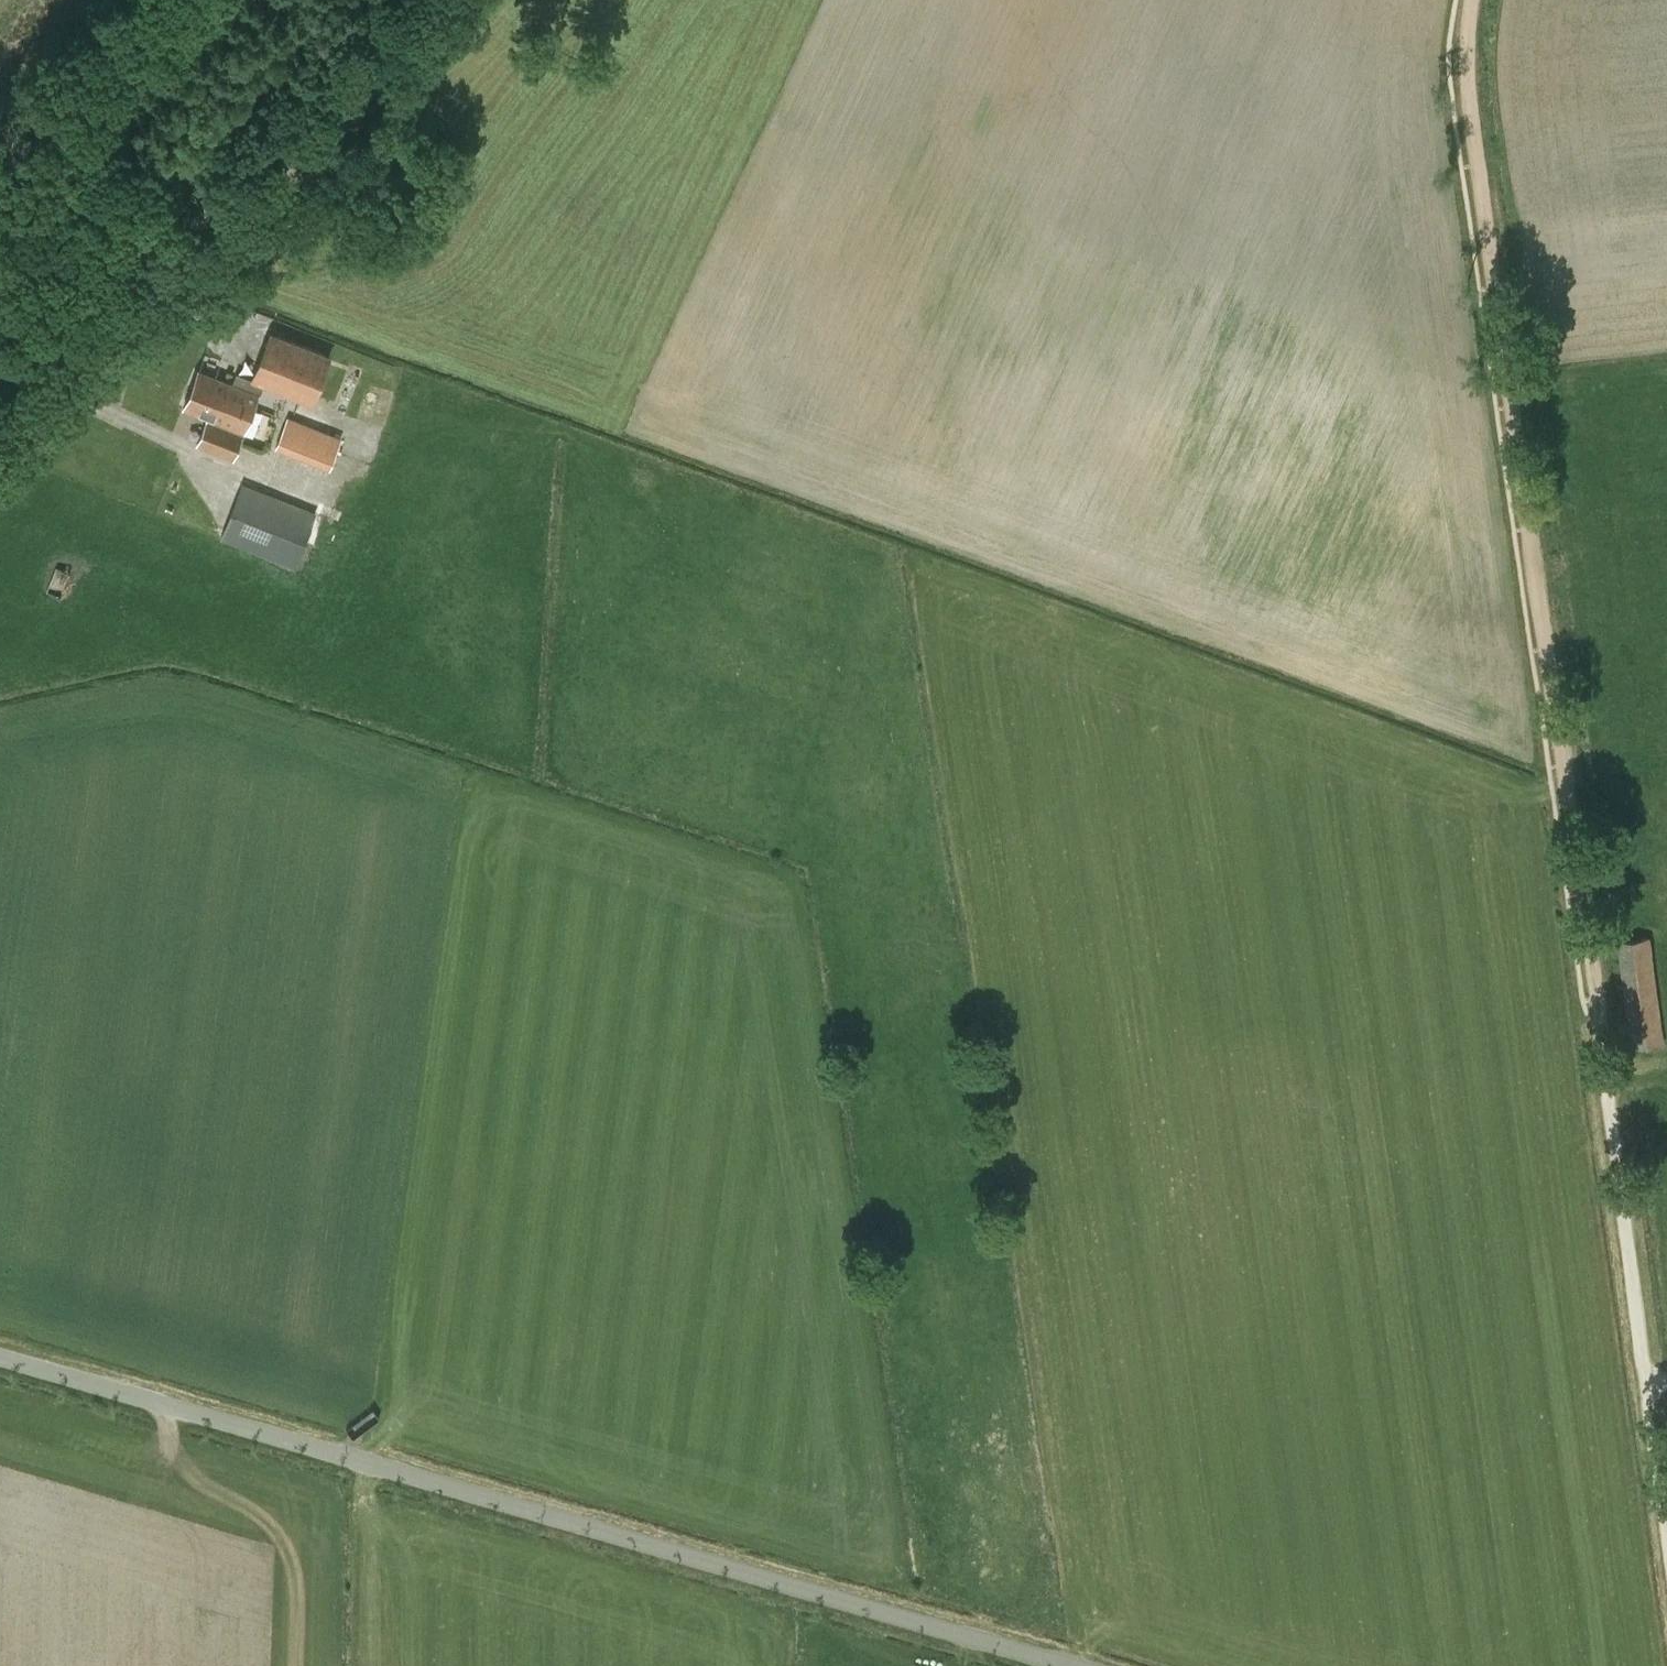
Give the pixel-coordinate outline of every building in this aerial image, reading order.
[(272,331),(252,380),(263,384),(313,402),(331,355),(272,331)] [(198,372),(184,408),(212,419),(204,438),(202,445),(234,458),(263,384),(252,380),(236,373),(232,384),(198,372)] [(275,448),(329,469),(341,437),(287,416),(275,448)] [(316,513),(243,484),(221,538),(295,567),(316,513)] [(56,567),(47,591),(61,598),(70,574),(56,567)] [(1665,1044),(1652,938),(1619,941),(1633,1047),(1665,1044)]
